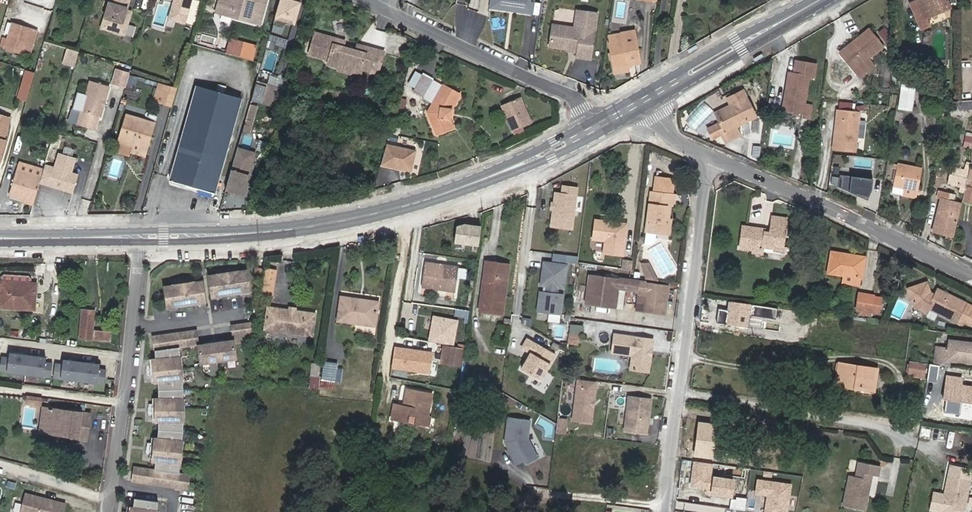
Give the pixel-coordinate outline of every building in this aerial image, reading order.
[(129,0),(110,0),(103,25),(126,31),(131,13),(126,11),(128,6),(129,0)] [(172,16),(178,18),(177,21),(185,23),(192,0),(177,0),(172,16)] [(228,16),(260,24),(267,0),(221,0),(219,9),(229,11),(228,16)] [(299,0),(277,0),(274,21),(294,24),(299,0)] [(492,8),(531,13),(533,0),(493,0),(492,8)] [(927,15),(950,4),(948,0),(917,0),(912,2),(923,25),(930,22),(927,15)] [(578,56),(591,58),(598,13),(578,10),(576,25),(579,25),(579,28),(576,28),(554,25),(551,46),(569,49),(572,47),(576,47),(576,49),(579,50),(578,56)] [(31,27),(9,20),(2,44),(24,51),(31,27)] [(289,37),(290,25),(271,23),(269,35),(289,37)] [(38,29),(31,27),(24,51),(31,53),(38,29)] [(841,54),(858,77),(873,66),(866,58),(882,46),(868,29),(855,39),(857,41),(841,54)] [(615,67),(629,65),(640,63),(635,31),(610,36),(615,67)] [(363,52),(355,50),(342,46),(343,40),(314,32),(308,53),(328,59),(326,63),(334,65),(341,61),(352,64),(355,71),(360,72),(361,68),(376,72),(382,51),(365,46),(363,52)] [(205,47),(208,36),(197,33),(194,45),(205,47)] [(70,37),(69,42),(79,45),(80,39),(70,37)] [(229,42),(257,49),(258,45),(231,38),(229,42)] [(226,53),(254,61),(257,49),(229,42),(226,53)] [(356,44),(355,50),(363,52),(365,46),(356,44)] [(66,62),(74,65),(78,52),(70,50),(66,62)] [(272,55),(263,85),(273,89),(282,59),(272,55)] [(341,61),(334,65),(355,71),(352,64),(341,61)] [(810,76),(811,63),(791,61),(790,74),(785,73),(781,111),(801,113),(800,117),(808,118),(810,103),(802,103),(805,75),(810,76)] [(629,65),(615,67),(616,73),(630,71),(629,65)] [(413,91),(424,98),(434,81),(423,74),(413,91)] [(126,83),(134,86),(136,77),(128,75),(126,83)] [(91,79),(82,110),(102,116),(111,85),(91,79)] [(912,111),(915,80),(900,79),(897,110),(912,111)] [(424,98),(434,103),(443,86),(434,81),(424,98)] [(178,89),(168,86),(163,103),(173,106),(178,89)] [(443,86),(434,103),(428,114),(437,136),(453,130),(449,122),(451,111),(460,96),(443,86)] [(216,193),(242,98),(198,87),(173,181),(216,193)] [(735,128),(755,117),(745,98),(716,114),(721,124),(709,130),(714,139),(723,134),(727,141),(739,134),(735,128)] [(500,107),(511,134),(530,126),(519,100),(500,107)] [(971,108),(971,100),(961,101),(962,109),(971,108)] [(854,151),(858,113),(838,111),(834,149),(854,151)] [(1,113),(0,116),(0,158),(6,139),(4,138),(11,116),(1,113)] [(127,115),(120,140),(133,144),(132,148),(131,153),(145,157),(150,138),(147,137),(151,122),(127,115)] [(746,135),(742,146),(755,151),(759,140),(746,135)] [(244,195),(254,151),(234,147),(225,191),(244,195)] [(43,176),(42,182),(75,192),(80,174),(73,172),(77,157),(61,152),(56,167),(47,164),(43,176)] [(970,163),(965,161),(964,164),(954,161),(952,167),(969,171),(970,163)] [(897,163),(894,183),(903,185),(903,193),(918,195),(922,167),(897,163)] [(969,171),(952,167),(950,176),(967,181),(967,179),(969,171)] [(25,196),(36,200),(42,182),(43,176),(18,169),(11,192),(25,196)] [(652,197),(649,197),(645,228),(643,239),(656,241),(657,230),(664,231),(665,219),(663,219),(663,216),(665,216),(667,200),(672,200),(673,191),(671,191),(672,176),(655,174),(653,189),(652,197)] [(873,179),(840,175),(838,187),(867,200),(872,190),(873,179)] [(572,227),(577,186),(563,185),(562,192),(555,192),(554,201),(553,207),(551,224),(572,227)] [(198,188),(197,193),(210,198),(212,193),(198,188)] [(954,230),(963,196),(943,191),(934,224),(954,230)] [(760,232),(761,229),(738,226),(735,248),(749,250),(761,252),(761,248),(770,249),(771,246),(779,248),(783,219),(768,217),(766,230),(765,233),(760,232)] [(452,243),(478,246),(480,225),(454,223),(452,243)] [(858,277),(861,260),(844,257),(845,254),(828,252),(825,273),(841,275),(856,277),(858,277)] [(503,316),(508,277),(497,275),(499,262),(488,260),(480,313),(503,316)] [(564,286),(567,263),(544,260),(541,283),(548,284),(547,291),(540,290),(538,309),(560,312),(563,293),(557,292),(558,285),(564,286)] [(458,290),(461,266),(427,261),(427,263),(425,282),(425,285),(458,290)] [(497,275),(508,277),(510,263),(499,262),(497,275)] [(275,269),(265,267),(263,281),(272,282),(275,269)] [(261,280),(262,270),(255,269),(253,279),(261,280)] [(250,290),(247,271),(239,272),(240,276),(218,280),(217,276),(209,277),(212,297),(222,295),(223,297),(240,294),(240,292),(250,290)] [(618,291),(638,294),(638,295),(647,296),(645,309),(665,312),(669,283),(640,279),(591,272),(586,301),(616,305),(618,291)] [(856,277),(841,275),(840,282),(855,284),(856,277)] [(35,310),(37,285),(32,285),(32,280),(30,277),(6,276),(1,278),(1,282),(0,294),(0,307),(35,310)] [(968,300),(937,286),(932,295),(929,293),(930,290),(926,280),(908,286),(915,305),(925,310),(927,306),(955,319),(955,318),(962,321),(963,318),(971,322),(971,321),(971,309),(965,306),(968,300)] [(263,281),(261,292),(270,294),(272,282),(263,281)] [(206,302),(202,283),(195,284),(195,288),(173,292),(172,288),(165,289),(168,308),(178,307),(178,308),(196,305),(196,304),(206,302)] [(872,293),(856,291),(854,309),(870,311),(872,293)] [(645,309),(647,296),(638,295),(636,308),(645,309)] [(357,303),(358,300),(342,297),(339,320),(374,326),(377,307),(357,303)] [(745,304),(728,301),(725,325),(747,328),(751,305),(745,304)] [(316,314),(297,311),(290,310),(270,307),(266,329),(313,336),(316,314)] [(82,311),(80,339),(93,340),(95,312),(82,311)] [(438,318),(436,332),(455,335),(458,322),(438,318)] [(253,342),(256,324),(233,327),(235,342),(200,347),(203,365),(238,360),(236,344),(253,342)] [(579,329),(569,327),(568,337),(578,338),(579,329)] [(933,340),(934,331),(921,329),(920,338),(933,340)] [(97,341),(111,342),(111,332),(98,332),(97,341)] [(200,347),(198,332),(154,339),(156,353),(158,366),(155,366),(157,380),(159,380),(161,393),(161,405),(158,405),(158,420),(161,420),(161,432),(160,445),(157,445),(156,459),(159,459),(158,472),(138,469),(136,483),(191,491),(193,476),(183,475),(183,465),(179,464),(182,443),(185,443),(186,433),(186,423),(182,423),(182,401),(186,401),(185,391),(184,381),(181,382),(179,360),(182,359),(181,349),(200,347)] [(436,332),(434,341),(443,342),(449,343),(453,344),(454,344),(455,335),(436,332)] [(653,337),(614,332),(612,351),(633,353),(631,367),(649,370),(651,355),(648,352),(649,345),(652,345),(653,337)] [(541,377),(556,351),(528,336),(523,346),(531,350),(522,366),(541,377)] [(934,364),(947,365),(948,359),(971,362),(971,343),(949,341),(948,350),(936,349),(934,364)] [(454,344),(453,344),(449,343),(443,342),(440,360),(450,362),(454,344)] [(454,344),(450,362),(458,363),(461,345),(454,344)] [(0,370),(51,377),(53,364),(46,363),(46,358),(10,353),(9,358),(2,357),(0,370)] [(54,378),(105,385),(107,371),(99,370),(100,366),(64,360),(63,365),(55,364),(54,378)] [(923,362),(910,360),(908,374),(921,376),(923,362)] [(325,361),(323,380),(336,382),(339,364),(325,361)] [(310,363),(308,388),(318,389),(320,364),(310,363)] [(839,363),(836,380),(872,385),(875,369),(839,363)] [(545,373),(542,381),(532,377),(529,385),(546,392),(553,376),(545,373)] [(597,379),(578,377),(573,418),(592,421),(597,379)] [(872,385),(836,380),(835,385),(855,388),(855,386),(872,388),(872,385)] [(396,402),(393,417),(410,421),(412,414),(418,415),(417,422),(429,424),(430,424),(432,415),(429,414),(434,391),(412,387),(408,404),(404,403),(396,402)] [(648,431),(652,395),(629,393),(626,421),(634,422),(633,429),(648,431)] [(44,408),(36,407),(33,428),(70,434),(70,432),(41,427),(44,408)] [(91,415),(44,408),(41,427),(70,432),(70,434),(88,436),(91,415)] [(505,439),(516,461),(524,457),(525,461),(538,455),(528,435),(530,418),(509,415),(505,439)] [(558,416),(556,429),(565,430),(567,417),(558,416)] [(719,424),(698,421),(692,460),(714,463),(719,424)] [(605,429),(604,438),(612,438),(613,429),(605,429)] [(714,465),(693,462),(689,488),(710,491),(709,496),(732,499),(735,480),(712,478),(714,465)] [(567,479),(579,480),(580,471),(568,470),(567,479)] [(871,481),(851,476),(844,506),(864,511),(871,481)] [(971,481),(951,478),(947,509),(968,511),(971,481)] [(757,479),(755,495),(767,497),(765,511),(789,511),(793,485),(757,479)] [(24,493),(19,511),(58,511),(62,511),(65,503),(24,493)] [(162,504),(138,501),(137,511),(161,511),(162,504)]
